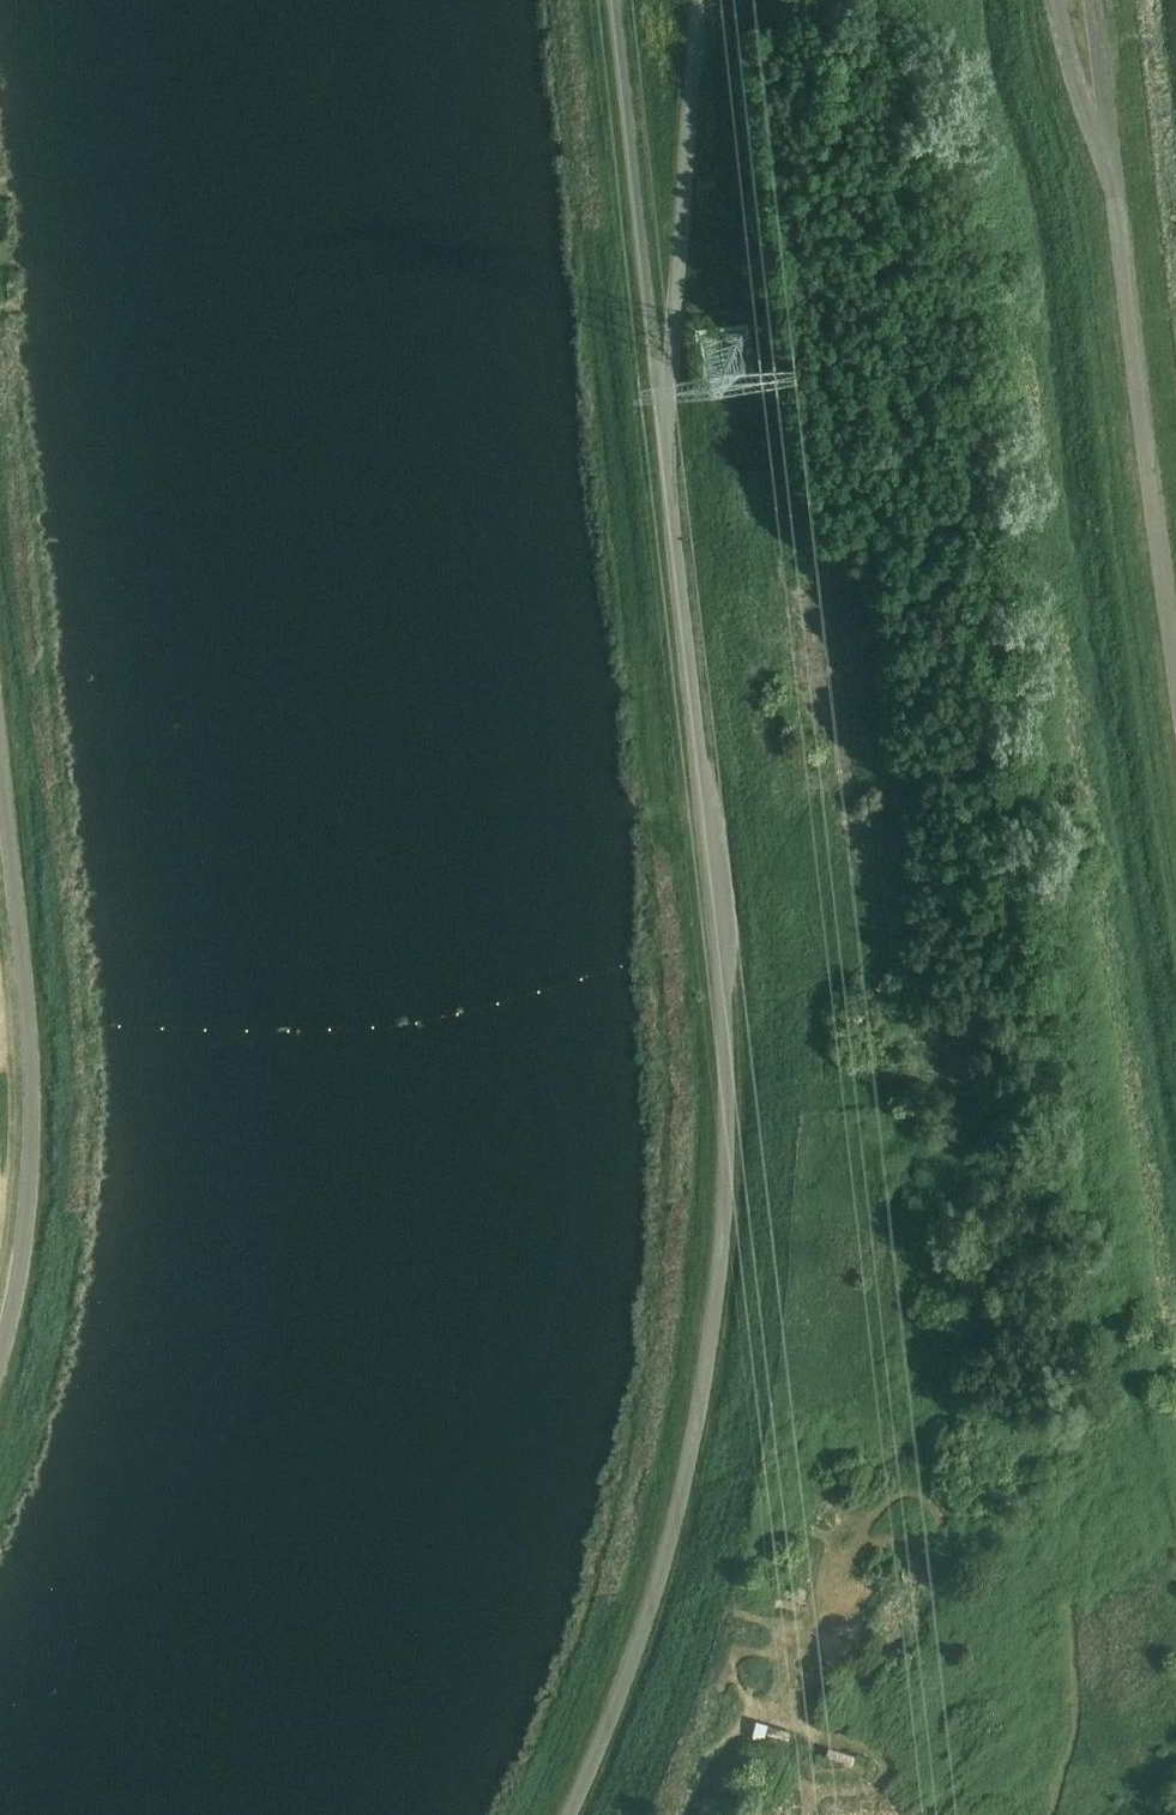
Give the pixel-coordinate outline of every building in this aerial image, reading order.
[(819,1749),(818,1763),(843,1764),(843,1750),(819,1749)]
